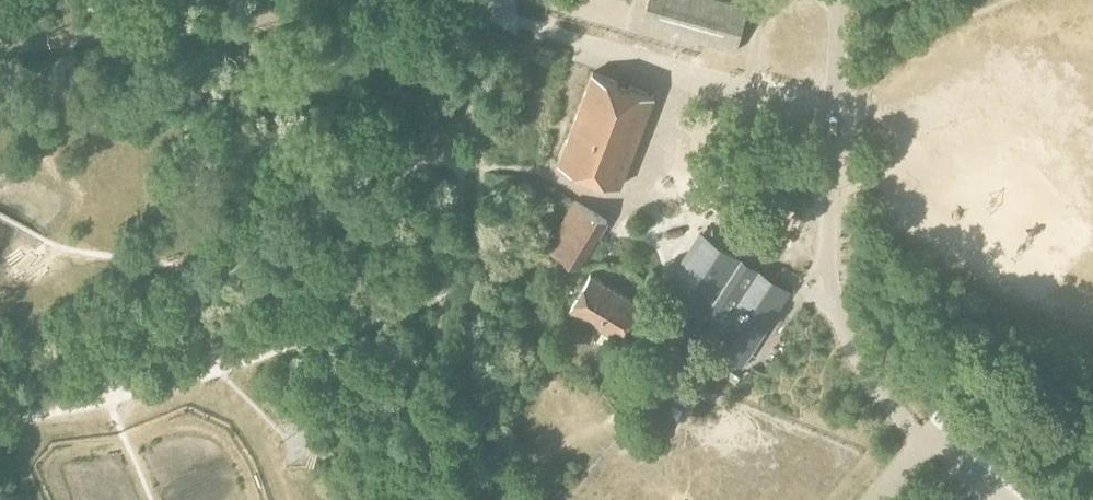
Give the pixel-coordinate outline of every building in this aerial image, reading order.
[(748,6),(728,0),(659,0),(653,22),(701,35),(699,41),(736,51),(748,6)] [(620,185),(654,95),(626,85),(592,72),(558,162),(620,185)] [(546,247),(578,267),(579,267),(608,220),(575,200),(546,247)] [(699,238),(662,298),(677,307),(670,318),(708,342),(741,362),(785,292),(755,273),(753,277),(746,273),(738,268),(740,264),(713,247),(699,238)] [(643,306),(592,275),(591,274),(570,307),(622,339),(643,306)]
